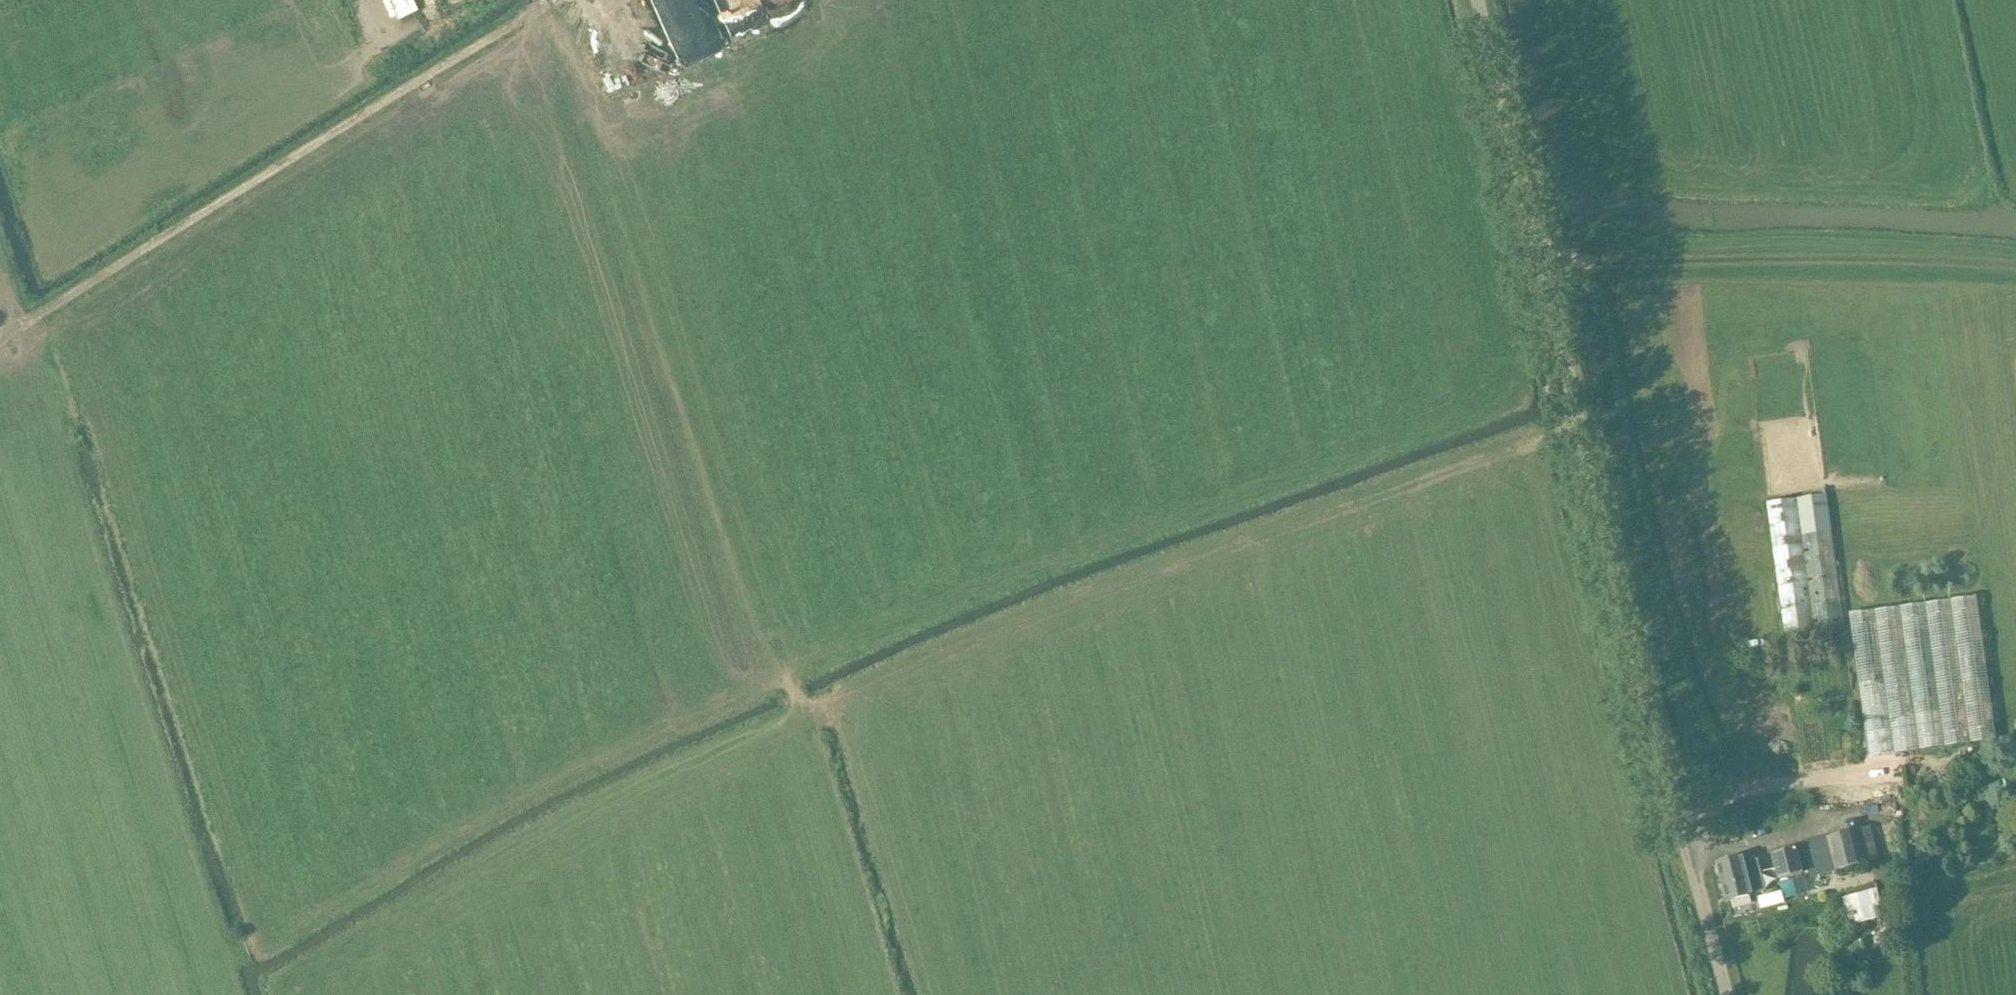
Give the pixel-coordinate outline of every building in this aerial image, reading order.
[(684,56),(729,35),(715,5),(717,4),(715,0),(658,0),(684,56)] [(1767,503),(1785,634),(1845,626),(1827,495),(1767,503)] [(1851,614),(1871,757),(1998,740),(1978,597),(1851,614)] [(1807,844),(1815,875),(1880,858),(1871,826),(1807,844)] [(1772,855),(1779,880),(1803,873),(1797,849),(1772,855)] [(1729,901),(1753,895),(1766,892),(1758,860),(1752,861),(1751,857),(1719,864),(1729,901)] [(1877,885),(1840,894),(1849,927),(1885,917),(1877,885)]
